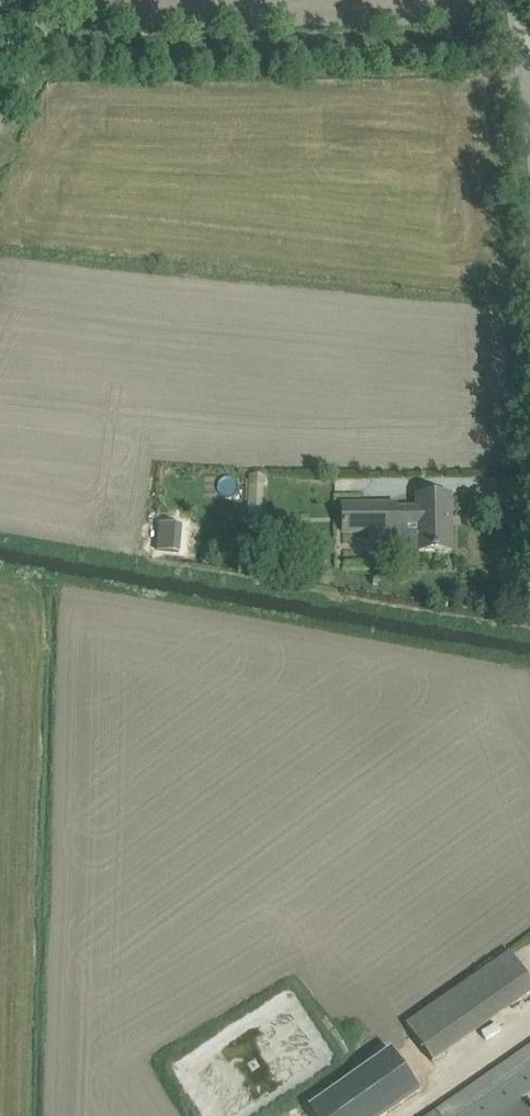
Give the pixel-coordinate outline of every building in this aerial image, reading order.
[(263,516),(264,485),(249,485),(248,515),(263,516)] [(395,551),(428,550),(450,550),(449,496),(417,497),(418,510),(396,510),(396,505),(342,505),(342,533),(395,532),(395,551)] [(431,1060),(529,992),(529,981),(510,952),(406,1024),(431,1060)] [(529,1092),(529,1046),(430,1115),(529,1115),(518,1100),(529,1092)] [(306,1109),(310,1115),(380,1115),(416,1091),(389,1052),(306,1109)]
